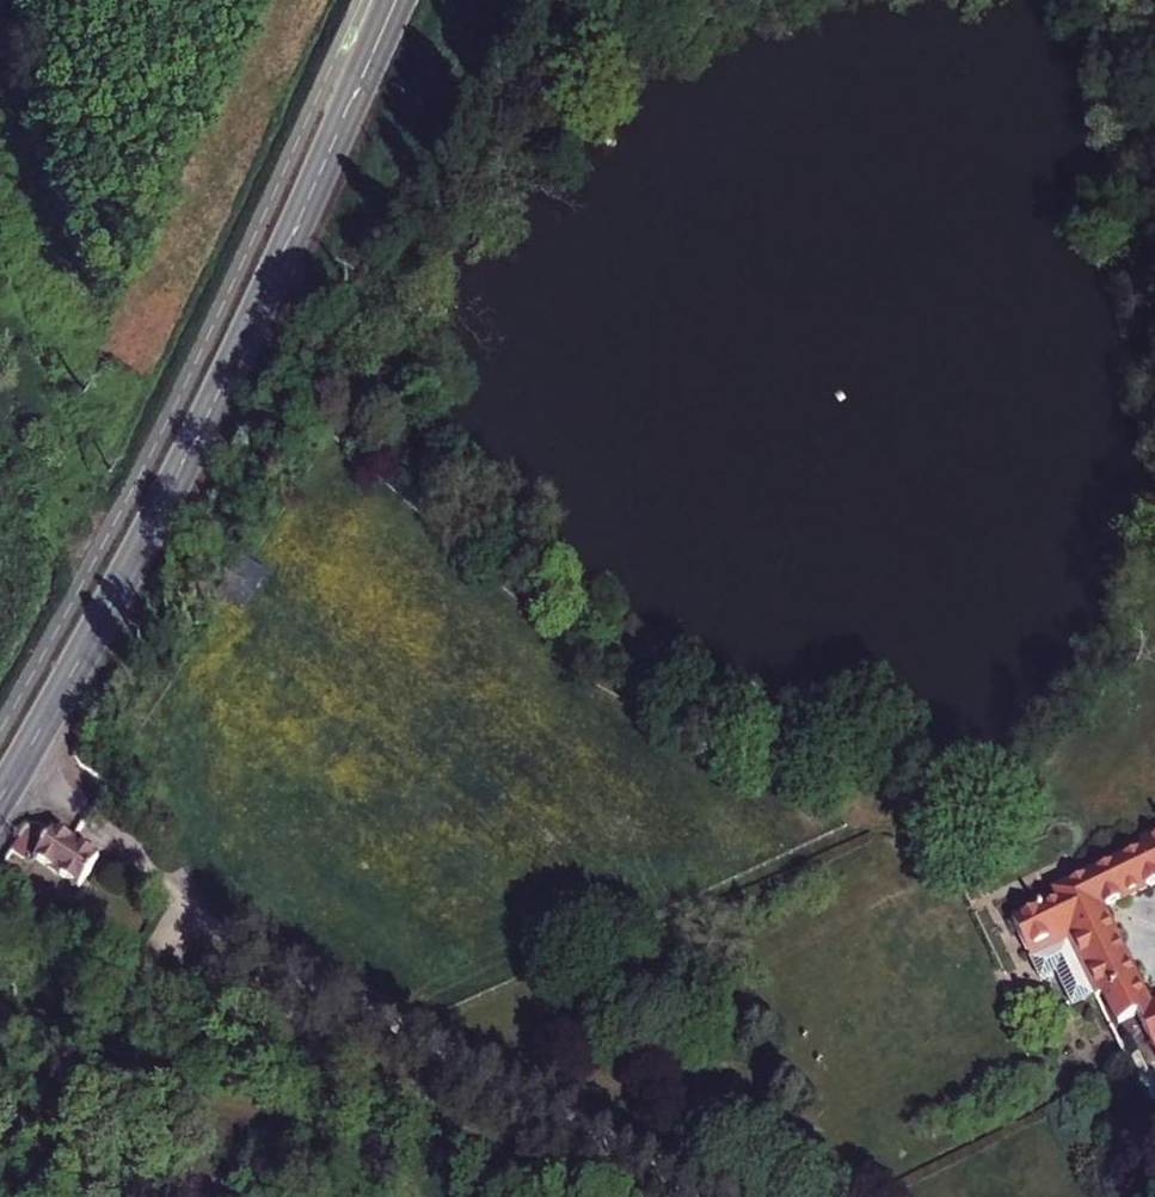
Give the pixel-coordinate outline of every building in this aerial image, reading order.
[(71,806),(50,840),(97,866),(116,833),(71,806)] [(1154,886),(1154,840),(1147,844),(1151,852),(1071,888),(1118,995),(1122,994),(1132,1017),(1147,1013),(1154,1032),(1154,991),(1117,904),(1154,886)] [(1066,899),(1025,918),(1040,950),(1071,939),(1101,1002),(1118,995),(1071,888),(1062,892),(1066,899)]
